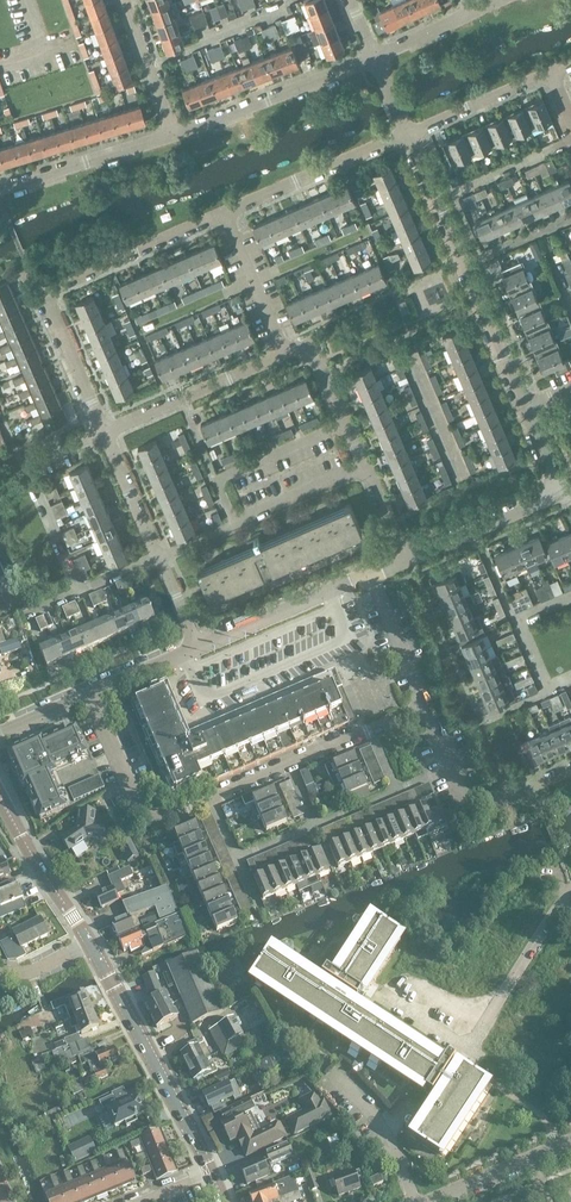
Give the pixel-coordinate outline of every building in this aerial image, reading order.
[(66,9),(71,7),(69,0),(63,0),(66,9)] [(107,9),(104,1),(103,1),(103,0),(90,0),(85,2),(90,16),(107,9)] [(151,10),(169,3),(172,2),(172,0),(147,0),(151,10)] [(245,0),(238,0),(242,11),(248,9),(245,0)] [(255,6),(253,0),(245,0),(248,9),(255,6)] [(310,15),(328,8),(325,0),(307,0),(305,1),(310,15)] [(400,22),(414,15),(407,0),(403,0),(393,5),(400,22)] [(414,15),(427,9),(423,0),(407,0),(414,15)] [(427,9),(440,3),(439,0),(423,0),(427,9)] [(169,3),(151,10),(156,23),(174,17),(169,3)] [(217,6),(221,18),(228,16),(228,15),(227,14),(224,4),(217,6)] [(400,22),(393,5),(379,11),(377,6),(371,9),(376,21),(382,18),(387,28),(400,22)] [(215,21),(221,18),(217,6),(210,9),(215,21)] [(76,21),(71,7),(66,9),(71,23),(76,21)] [(328,8),(310,15),(315,28),(333,21),(328,8)] [(90,16),(95,29),(112,23),(109,15),(108,15),(106,10),(107,10),(107,9),(90,16)] [(196,13),(200,25),(208,23),(203,10),(196,13)] [(196,13),(190,15),(195,27),(200,25),(196,13)] [(174,17),(156,23),(161,37),(179,30),(174,17)] [(295,17),(289,19),(293,32),(300,29),(295,17)] [(289,19),(282,22),(282,23),(287,34),(293,32),(289,19)] [(76,21),(71,23),(76,37),(81,35),(76,21)] [(321,42),(338,35),(333,21),(315,28),(321,42)] [(112,23),(95,29),(100,43),(117,37),(114,28),(113,29),(111,24),(112,24),(112,23)] [(268,27),(273,39),(280,37),(275,25),(268,27)] [(266,42),(273,39),(268,27),(262,29),(261,26),(254,29),(256,34),(262,31),(266,42)] [(256,34),(254,29),(246,31),(247,35),(241,37),(246,50),(253,47),(248,36),(256,34)] [(179,30),(161,37),(166,51),(184,44),(179,30)] [(338,35),(321,42),(326,56),(344,49),(338,35)] [(117,37),(100,43),(105,57),(122,51),(119,42),(118,43),(116,38),(117,38),(117,37)] [(241,37),(234,40),(239,52),(246,50),(241,37)] [(298,44),(303,56),(309,54),(304,42),(298,44)] [(291,47),(296,59),(303,56),(298,44),(291,47)] [(214,48),(219,60),(225,57),(221,45),(214,48)] [(284,69),(298,64),(296,59),(291,47),(278,52),(284,69)] [(86,48),(81,50),(84,59),(89,57),(86,48)] [(214,48),(207,50),(211,63),(219,60),(214,48)] [(122,51),(105,57),(110,71),(127,65),(124,56),(123,56),(121,52),(122,51)] [(264,57),(271,75),(284,69),(278,52),(264,57)] [(187,57),(192,70),(199,68),(194,54),(187,57)] [(185,73),(192,70),(187,57),(180,59),(185,73)] [(237,67),(244,85),(257,80),(251,62),(250,62),(249,57),(241,59),(244,65),(237,67)] [(251,62),(257,80),(271,75),(264,57),(251,62)] [(127,65),(110,71),(115,85),(132,79),(129,70),(128,70),(126,65),(127,65)] [(224,73),(230,90),(244,85),(237,67),(224,73)] [(210,78),(217,95),(230,90),(224,73),(210,78)] [(91,78),(96,94),(102,92),(96,76),(91,78)] [(210,78),(197,83),(203,100),(217,95),(210,78)] [(203,100),(197,83),(183,88),(189,106),(203,100)] [(113,91),(105,94),(107,100),(115,97),(113,91)] [(79,108),(87,106),(85,100),(77,103),(79,108)] [(522,109),(531,128),(551,119),(543,100),(522,109)] [(125,109),(130,126),(139,124),(139,123),(144,121),(144,122),(145,122),(139,105),(125,109)] [(111,113),(116,131),(125,128),(125,127),(130,126),(130,127),(130,126),(125,109),(111,113)] [(502,117),(510,137),(531,128),(522,109),(502,117)] [(97,118),(102,135),(111,132),(116,130),(116,131),(111,113),(97,118)] [(23,126),(31,124),(29,117),(21,120),(23,126)] [(482,126),(490,145),(510,137),(502,117),(482,126)] [(97,118),(83,122),(88,139),(97,137),(97,136),(102,135),(97,118)] [(88,139),(83,122),(69,126),(74,144),(83,141),(83,140),(88,139),(88,140),(88,139)] [(55,131),(60,148),(69,145),(74,143),(74,144),(69,126),(55,131)] [(462,135),(470,154),(490,145),(482,126),(462,135)] [(41,135),(46,152),(55,150),(55,149),(60,148),(55,131),(41,135)] [(27,139),(32,157),(41,154),(41,153),(46,152),(46,153),(46,152),(41,135),(27,139)] [(470,154),(462,135),(441,144),(450,163),(470,154)] [(13,144),(18,161),(27,158),(32,156),(32,157),(27,139),(13,144)] [(0,148),(0,151),(4,165),(13,163),(13,162),(18,161),(13,144),(0,148)] [(552,159),(544,162),(549,174),(557,170),(552,159)] [(549,174),(544,162),(531,168),(534,175),(541,172),(543,176),(549,174)] [(485,163),(479,166),(481,171),(488,168),(485,163)] [(380,188),(397,180),(391,167),(374,174),(380,188)] [(534,175),(531,168),(525,171),(527,178),(534,175)] [(507,187),(515,184),(512,176),(504,180),(507,187)] [(562,203),(570,199),(570,187),(568,179),(554,185),(562,203)] [(397,180),(380,188),(385,201),(403,194),(397,180)] [(507,187),(504,180),(498,182),(501,189),(507,187)] [(333,191),(340,208),(354,202),(347,185),(333,191)] [(541,191),(548,209),(562,203),(554,185),(541,191)] [(358,197),(364,194),(361,187),(355,190),(358,197)] [(481,198),(488,195),(485,188),(478,191),(481,198)] [(340,208),(333,191),(320,197),(327,214),(340,208)] [(481,198),(478,191),(465,197),(469,208),(477,205),(475,200),(481,198)] [(528,197),(535,214),(548,209),(541,191),(528,197)] [(513,199),(514,203),(522,220),(535,214),(528,197),(526,193),(513,199)] [(403,194),(385,201),(391,214),(408,207),(403,194)] [(307,203),(314,219),(327,214),(320,197),(307,203)] [(366,199),(360,202),(363,210),(369,208),(366,199)] [(293,209),(300,225),(314,219),(307,203),(293,209)] [(501,209),(509,226),(522,220),(514,203),(501,209)] [(408,207),(391,214),(397,228),(414,220),(408,207)] [(369,208),(363,210),(366,218),(372,215),(369,208)] [(280,214),(287,231),(300,225),(293,209),(280,214)] [(488,214),(495,232),(509,226),(501,209),(495,211),(494,209),(487,212),(488,214)] [(267,220),(274,237),(287,231),(280,214),(267,220)] [(495,232),(488,214),(474,220),(482,238),(495,232)] [(274,237),(267,220),(253,226),(260,243),(274,237)] [(414,220),(397,228),(402,241),(420,233),(414,220)] [(348,225),(350,231),(357,228),(355,222),(348,225)] [(348,225),(341,228),(344,234),(350,231),(348,225)] [(380,235),(378,228),(371,231),(374,237),(380,235)] [(420,233),(402,241),(408,254),(426,247),(420,233)] [(324,243),(331,240),(329,234),(321,237),(324,243)] [(380,235),(374,237),(378,245),(383,242),(380,235)] [(324,243),(321,237),(315,240),(317,246),(324,243)] [(555,239),(548,242),(550,247),(551,249),(557,247),(558,246),(555,239)] [(358,250),(366,246),(364,241),(355,245),(358,250)] [(537,241),(530,244),(533,251),(540,248),(537,241)] [(200,249),(207,266),(221,260),(214,243),(200,249)] [(358,250),(355,245),(346,249),(348,254),(358,250)] [(295,249),(297,254),(304,251),(302,246),(295,249)] [(426,247),(408,254),(414,268),(431,260),(426,247)] [(187,254),(194,272),(207,266),(200,249),(187,254)] [(295,249),(288,251),(290,257),(297,254),(295,249)] [(566,250),(559,253),(561,258),(568,255),(566,250)] [(331,261),(340,258),(338,253),(329,256),(331,261)] [(173,260),(181,277),(194,272),(187,254),(173,260)] [(275,257),(277,263),(284,260),(281,254),(275,257)] [(392,261),(389,255),(383,258),(385,264),(392,261)] [(561,258),(567,272),(570,270),(570,261),(568,255),(561,258)] [(331,261),(329,256),(320,260),(322,265),(331,261)] [(160,266),(167,283),(181,277),(173,260),(160,266)] [(509,289),(528,281),(519,260),(500,269),(509,289)] [(392,261),(385,264),(388,272),(395,269),(392,261)] [(365,268),(373,286),(386,280),(379,263),(365,268)] [(305,273),(313,269),(311,264),(303,267),(305,273)] [(147,272),(154,289),(167,283),(160,266),(147,272)] [(305,273),(303,267),(295,270),(297,276),(305,273)] [(352,274),(360,291),(373,286),(365,268),(352,274)] [(133,277),(141,295),(154,289),(147,272),(133,277)] [(339,280),(347,297),(360,291),(352,274),(339,280)] [(285,275),(276,279),(278,284),(288,280),(285,275)] [(141,295),(133,277),(120,283),(127,300),(141,295)] [(222,280),(215,283),(217,289),(224,285),(222,280)] [(347,297),(339,280),(326,285),(333,303),(347,297)] [(0,284),(0,300),(13,294),(7,281),(0,284)] [(528,281),(509,289),(518,309),(537,301),(528,281)] [(215,283),(206,286),(209,292),(217,289),(215,283)] [(313,291),(320,308),(333,303),(326,285),(313,291)] [(198,290),(188,294),(191,300),(200,296),(198,290)] [(300,297),(307,314),(320,308),(313,291),(300,297)] [(115,302),(121,299),(119,293),(113,296),(115,302)] [(19,308),(13,294),(0,300),(0,316),(19,308)] [(188,294),(181,297),(183,302),(183,303),(191,300),(188,294)] [(81,316),(99,308),(93,295),(75,302),(81,316)] [(228,300),(230,305),(239,301),(237,296),(228,300)] [(307,314),(300,297),(286,302),(294,320),(307,314)] [(115,302),(118,310),(121,309),(122,311),(125,309),(121,299),(115,302)] [(398,303),(403,314),(410,311),(405,300),(398,303)] [(537,301),(518,309),(526,330),(545,321),(537,301)] [(162,306),(164,312),(171,309),(168,303),(162,306)] [(213,313),(221,309),(219,304),(210,308),(213,313)] [(162,306),(154,309),(156,315),(164,312),(162,306)] [(2,330),(3,330),(24,321),(19,308),(0,316),(0,324),(2,330)] [(87,330),(105,322),(99,308),(81,316),(87,330)] [(213,313),(210,308),(202,311),(204,316),(213,313)] [(148,312),(135,318),(137,323),(151,318),(148,312)] [(186,324),(195,321),(193,315),(184,319),(186,324)] [(186,324),(184,319),(175,323),(177,328),(186,324)] [(233,325),(241,343),(255,337),(247,319),(233,325)] [(127,328),(133,326),(130,320),(124,323),(127,328)] [(0,331),(0,338),(5,336),(8,343),(8,344),(30,334),(24,321),(3,330),(2,330),(0,331)] [(545,321),(526,330),(535,350),(554,342),(545,321)] [(93,343),(111,335),(105,322),(87,330),(93,343)] [(220,331),(228,348),(241,343),(233,325),(220,331)] [(127,328),(130,337),(136,334),(133,326),(127,328)] [(443,334),(449,347),(467,340),(461,326),(443,334)] [(160,336),(169,332),(167,327),(158,330),(160,336)] [(160,336),(158,330),(149,334),(151,340),(160,336)] [(207,336),(215,354),(228,348),(220,331),(207,336)] [(0,347),(0,349),(2,353),(11,349),(14,356),(14,357),(36,347),(30,334),(8,344),(8,343),(0,347)] [(99,356),(116,349),(111,335),(93,343),(99,356)] [(194,342),(202,360),(215,354),(207,336),(194,342)] [(467,340),(449,347),(454,360),(472,353),(467,340)] [(181,348),(189,365),(202,360),(194,342),(181,348)] [(535,350),(543,370),(553,366),(556,372),(568,367),(565,361),(562,362),(554,342),(535,350)] [(14,356),(5,360),(5,361),(7,365),(7,366),(16,362),(20,370),(42,361),(36,347),(14,357),(14,356)] [(138,355),(144,353),(141,347),(135,349),(136,350),(138,355)] [(168,353),(176,371),(189,365),(181,348),(168,353)] [(424,348),(418,351),(420,355),(422,359),(427,356),(424,348)] [(104,370),(122,362),(116,349),(99,356),(104,370)] [(136,350),(125,355),(127,360),(138,355),(136,350)] [(138,355),(141,363),(147,361),(144,353),(138,355)] [(168,353),(155,359),(162,377),(176,371),(168,353)] [(472,353),(454,360),(460,374),(478,366),(472,353)] [(427,356),(422,359),(426,368),(431,366),(427,356)] [(397,370),(402,368),(398,359),(393,361),(397,370)] [(122,362),(104,370),(110,383),(128,375),(122,362)] [(22,375),(13,379),(15,384),(24,380),(28,388),(50,379),(44,365),(22,375)] [(359,386),(377,378),(372,365),(354,372),(359,386)] [(478,366),(460,374),(465,387),(483,379),(478,366)] [(150,367),(144,369),(147,376),(153,374),(150,367)] [(397,370),(402,384),(408,381),(402,368),(397,370)] [(128,375),(110,383),(116,397),(134,389),(128,375)] [(438,383),(435,376),(430,378),(433,385),(438,383)] [(293,384),(300,402),(314,396),(306,378),(293,384)] [(377,378),(359,386),(365,399),(383,391),(377,378)] [(28,388),(19,392),(21,396),(21,398),(30,394),(34,401),(56,392),(50,379),(28,388)] [(483,379),(465,387),(471,400),(489,392),(483,379)] [(438,383),(433,385),(437,394),(442,392),(438,383)] [(280,390),(287,407),(300,402),(293,384),(280,390)] [(408,396),(413,394),(410,385),(404,388),(406,391),(407,393),(408,396)] [(267,395),(274,413),(287,407),(280,390),(267,395)] [(383,391),(365,399),(370,412),(388,405),(383,391)] [(34,401),(24,405),(27,411),(36,407),(39,414),(39,415),(61,405),(56,392),(34,401)] [(489,392),(471,400),(476,413),(494,405),(489,392)] [(408,396),(412,405),(417,403),(413,394),(408,396)] [(253,401),(261,419),(274,413),(267,395),(253,401)] [(240,407),(248,424),(261,419),(253,401),(240,407)] [(449,409),(446,401),(440,403),(444,411),(449,409)] [(39,414),(30,418),(32,423),(32,424),(42,420),(45,428),(67,419),(61,405),(39,415),(39,414)] [(388,405),(370,412),(376,425),(394,418),(388,405)] [(494,405),(476,413),(482,426),(500,419),(494,405)] [(227,412),(235,430),(248,424),(240,407),(227,412)] [(449,409),(444,411),(448,421),(453,419),(449,409)] [(235,430),(227,412),(214,418),(222,436),(235,430)] [(419,422),(425,420),(421,412),(416,414),(419,422)] [(317,417),(308,420),(310,425),(319,422),(317,417)] [(222,436),(214,418),(201,424),(208,441),(222,436)] [(394,418),(376,425),(381,438),(399,431),(394,418)] [(500,419),(482,426),(487,439),(505,432),(500,419)] [(308,420),(300,424),(302,429),(310,425),(308,420)] [(419,422),(423,431),(429,429),(425,420),(419,422)] [(461,435),(457,426),(452,429),(455,437),(461,435)] [(282,432),(285,437),(293,434),(291,428),(282,432)] [(387,451),(405,444),(399,431),(381,438),(387,451)] [(282,432),(273,436),(276,441),(285,437),(282,432)] [(505,432),(487,439),(493,452),(511,445),(505,432)] [(182,444),(187,441),(184,433),(178,435),(182,444)] [(461,435),(455,437),(459,447),(465,444),(461,435)] [(430,448),(436,446),(432,438),(427,440),(430,448)] [(144,460),(162,452),(156,439),(138,447),(144,460)] [(256,443),(259,449),(267,445),(265,440),(256,443)] [(182,444),(186,452),(191,450),(187,441),(182,444)] [(256,443),(248,446),(250,452),(259,449),(256,443)] [(392,465),(410,457),(405,444),(387,451),(392,465)] [(511,445),(493,452),(499,466),(516,458),(511,445)] [(430,448),(434,458),(440,455),(436,446),(430,448)] [(230,455),(233,460),(241,457),(239,451),(230,455)] [(162,452),(144,460),(149,473),(167,465),(162,452)] [(472,461),(469,453),(463,456),(466,464),(472,461)] [(230,455),(221,459),(223,465),(233,460),(230,455)] [(416,470),(410,457),(392,465),(398,478),(416,470)] [(193,470),(199,467),(195,459),(190,462),(193,470)] [(472,461),(466,464),(470,473),(476,471),(472,461)] [(441,475),(446,473),(443,464),(437,467),(441,475)] [(76,487),(93,479),(87,465),(70,473),(76,487)] [(167,465),(149,473),(155,486),(173,479),(167,465)] [(193,470),(197,479),(202,477),(199,467),(193,470)] [(416,470),(398,478),(403,491),(421,483),(416,470)] [(441,475),(445,484),(450,482),(446,473),(441,475)] [(93,479),(76,487),(82,500),(99,492),(93,479)] [(173,479),(155,486),(160,499),(178,492),(173,479)] [(421,483),(403,491),(409,504),(427,497),(421,483)] [(204,496),(210,494),(206,485),(201,488),(204,496)] [(56,487),(45,492),(48,498),(59,494),(56,487)] [(99,492),(82,500),(88,513),(105,506),(99,492)] [(178,492),(160,499),(166,512),(184,505),(178,492)] [(204,496),(208,505),(214,503),(210,494),(204,496)] [(54,512),(65,507),(62,500),(51,505),(54,512)] [(362,530),(350,502),(344,505),(343,506),(344,509),(262,545),(258,535),(253,537),(254,539),(247,542),(251,549),(206,569),(205,566),(204,566),(198,569),(210,596),(264,573),(263,570),(271,566),(273,569),(282,565),(281,562),(289,558),(290,561),(299,557),(298,555),(307,551),(308,553),(317,550),(316,547),(324,543),(326,546),(335,542),(333,539),(342,536),(343,538),(352,534),(351,532),(360,528),(361,531),(362,530)] [(184,505),(166,512),(172,526),(190,518),(184,505)] [(105,506),(88,513),(94,526),(111,519),(105,506)] [(54,512),(56,518),(68,513),(65,507),(54,512)] [(218,512),(213,514),(216,523),(221,521),(218,512)] [(190,518),(172,526),(178,539),(195,531),(190,518)] [(111,519),(94,526),(99,540),(116,532),(111,519)] [(65,539),(77,534),(74,527),(62,532),(65,539)] [(116,532),(99,540),(105,553),(122,545),(116,532)] [(566,557),(570,555),(570,539),(568,532),(557,536),(566,557)] [(68,545),(79,540),(77,534),(65,539),(68,545)] [(527,539),(536,559),(547,555),(538,534),(527,539)] [(566,557),(557,536),(546,541),(555,562),(566,557)] [(525,564),(528,572),(539,567),(536,559),(527,539),(516,543),(525,564)] [(525,564),(516,543),(506,548),(514,568),(515,568),(525,564)] [(122,545),(105,553),(111,567),(128,559),(122,545)] [(505,578),(517,573),(515,568),(514,568),(506,548),(494,553),(505,578)] [(77,566),(88,561),(85,554),(73,558),(77,566)] [(77,566),(82,578),(89,576),(86,569),(91,567),(88,561),(77,566)] [(477,564),(480,571),(485,569),(482,561),(477,564)] [(443,578),(434,582),(439,593),(460,584),(466,581),(460,566),(441,573),(443,578)] [(8,587),(0,567),(0,590),(8,587)] [(144,573),(140,575),(144,586),(149,584),(144,573)] [(492,583),(489,575),(484,578),(487,585),(492,583)] [(122,582),(127,594),(134,591),(132,586),(137,583),(135,577),(122,582)] [(30,579),(23,581),(26,589),(33,586),(30,579)] [(550,586),(554,595),(562,592),(557,580),(549,583),(547,579),(542,581),(544,585),(545,588),(550,586)] [(562,584),(565,590),(570,588),(570,581),(562,584)] [(122,582),(115,585),(120,596),(127,594),(122,582)] [(492,583),(487,585),(491,595),(496,592),(492,583)] [(460,584),(439,593),(444,603),(464,595),(460,584)] [(536,588),(541,600),(541,601),(554,595),(550,586),(545,588),(544,585),(536,588)] [(0,590),(0,598),(11,593),(8,587),(0,590)] [(523,598),(529,595),(526,588),(520,590),(522,594),(523,598)] [(95,594),(100,605),(107,603),(102,591),(95,594)] [(464,595),(444,603),(448,614),(469,605),(475,603),(470,592),(464,595)] [(95,594),(89,597),(94,608),(100,605),(95,594)] [(533,605),(529,595),(523,598),(522,594),(509,599),(515,613),(533,605)] [(501,604),(498,597),(492,599),(495,607),(501,604)] [(69,606),(74,617),(80,614),(75,603),(69,606)] [(133,609),(141,626),(159,618),(155,607),(150,609),(147,603),(133,609)] [(501,604),(495,607),(499,616),(505,614),(501,604)] [(469,605),(448,614),(453,625),(474,616),(469,605)] [(69,606),(62,608),(67,620),(74,617),(69,606)] [(128,632),(141,626),(133,609),(120,614),(128,632)] [(107,620),(115,638),(128,632),(120,614),(107,620)] [(42,618),(47,629),(54,626),(49,615),(42,618)] [(474,616),(453,625),(458,636),(459,636),(460,639),(483,630),(477,615),(474,617),(474,616)] [(42,618),(36,620),(41,632),(47,629),(42,618)] [(94,626),(102,644),(115,638),(107,620),(94,626)] [(81,632),(88,650),(102,644),(94,626),(81,632)] [(483,630),(460,639),(462,643),(461,644),(466,655),(487,646),(482,635),(485,634),(483,630)] [(67,638),(75,656),(88,650),(81,632),(67,638)] [(513,632),(504,636),(507,642),(515,638),(513,632)] [(507,642),(504,636),(496,640),(498,645),(507,642)] [(62,661),(75,656),(67,638),(54,644),(62,661)] [(0,645),(0,647),(3,655),(21,649),(17,639),(6,643),(0,645)] [(62,661),(54,644),(40,650),(48,668),(62,661)] [(487,646),(466,655),(470,666),(491,657),(487,646)] [(491,657),(470,666),(475,676),(502,665),(497,654),(491,657)] [(522,654),(513,658),(516,663),(524,659),(522,654)] [(516,663),(513,658),(505,661),(507,667),(516,663)] [(502,665),(475,676),(479,687),(506,675),(502,665)] [(131,705),(124,708),(163,797),(172,800),(356,720),(342,687),(335,690),(328,673),(189,734),(169,687),(131,704),(131,705)] [(506,675),(479,687),(484,697),(505,689),(505,690),(511,688),(513,687),(511,681),(506,683),(504,677),(507,676),(506,675)] [(531,675),(523,679),(525,684),(534,681),(531,675)] [(525,684),(523,679),(514,683),(516,688),(525,684)] [(505,689),(484,697),(488,708),(509,700),(510,700),(515,698),(511,688),(505,690),(505,689)] [(552,704),(554,711),(563,707),(558,694),(549,698),(552,704)] [(552,704),(549,698),(541,702),(543,707),(552,704)] [(527,707),(530,712),(538,708),(537,703),(527,707)] [(519,710),(522,716),(530,712),(527,707),(519,710)] [(559,720),(559,721),(561,725),(570,745),(570,718),(570,715),(559,720)] [(559,721),(548,725),(550,729),(559,750),(570,745),(561,725),(559,721)] [(42,740),(8,755),(23,789),(26,788),(33,803),(31,804),(37,817),(39,816),(41,820),(67,809),(52,776),(57,774),(55,769),(87,755),(76,729),(71,731),(70,729),(58,735),(59,737),(44,743),(42,740)] [(549,730),(539,734),(549,755),(552,754),(559,750),(550,729),(549,730)] [(539,734),(528,738),(535,753),(538,760),(549,755),(539,734)] [(370,749),(368,744),(358,748),(360,753),(362,757),(372,753),(370,749)] [(353,755),(325,766),(329,777),(358,766),(353,755)] [(358,766),(329,777),(334,789),(342,785),(362,777),(358,766)] [(381,774),(378,767),(373,769),(376,777),(381,774)] [(376,777),(373,769),(368,771),(371,779),(376,777)] [(99,776),(68,790),(74,802),(105,788),(99,776)] [(362,777),(342,785),(350,804),(370,796),(362,777)] [(292,786),(290,782),(280,786),(281,790),(292,786)] [(256,809),(276,801),(272,790),(259,795),(258,791),(242,798),(245,806),(254,803),(256,809)] [(415,796),(408,799),(410,805),(418,802),(415,796)] [(393,806),(391,800),(384,803),(386,809),(393,806)] [(276,801),(256,809),(261,820),(281,812),(276,801)] [(292,803),(296,810),(301,808),(298,801),(292,803)] [(448,827),(437,801),(416,810),(425,831),(427,830),(429,835),(448,827)] [(292,803),(287,805),(291,812),(296,810),(292,803)] [(393,806),(386,809),(388,814),(396,811),(393,806)] [(425,831),(416,810),(405,815),(414,835),(425,831)] [(104,830),(93,829),(94,813),(80,812),(78,830),(61,840),(69,851),(87,839),(103,841),(104,830)] [(281,812),(261,820),(265,831),(285,823),(281,812)] [(371,815),(364,818),(367,824),(374,821),(371,815)] [(394,820),(403,840),(414,835),(405,815),(394,820)] [(213,821),(212,817),(200,822),(202,826),(213,821)] [(394,820),(387,823),(383,824),(392,845),(403,840),(394,820)] [(194,824),(174,833),(178,845),(199,836),(194,824)] [(349,824),(342,827),(345,833),(352,830),(349,824)] [(372,829),(381,850),(392,845),(383,824),(372,829)] [(325,829),(321,831),(326,841),(330,839),(325,829)] [(362,834),(371,854),(381,850),(372,829),(362,834)] [(351,838),(360,859),(371,854),(362,834),(351,838)] [(450,835),(443,837),(447,845),(453,842),(450,835)] [(178,845),(173,847),(178,858),(183,855),(204,847),(199,836),(178,845)] [(220,836),(214,838),(217,845),(223,843),(220,836)] [(217,845),(214,838),(208,841),(211,848),(217,845)] [(297,841),(299,846),(306,843),(304,838),(297,841)] [(351,838),(341,843),(340,843),(349,864),(360,859),(351,838)] [(130,839),(119,845),(128,861),(138,856),(130,839)] [(306,843),(299,846),(301,851),(308,848),(306,843)] [(349,864),(340,843),(328,848),(337,869),(349,864)] [(430,845),(425,847),(428,855),(433,853),(430,845)] [(204,847),(183,855),(188,866),(208,857),(204,847)] [(275,850),(277,855),(284,852),(282,847),(275,850)] [(284,852),(277,855),(279,860),(286,857),(284,852)] [(319,852),(308,857),(317,877),(328,872),(319,852)] [(253,859),(255,864),(262,861),(260,856),(253,859)] [(208,857),(188,866),(192,877),(213,868),(208,857)] [(308,857),(297,861),(306,882),(317,877),(308,857)] [(224,860),(227,867),(232,865),(229,858),(224,860)] [(224,860),(217,862),(221,870),(227,867),(224,860)] [(262,861),(255,865),(257,870),(265,867),(262,861)] [(297,861),(286,866),(295,887),(306,882),(297,861)] [(10,875),(5,862),(0,864),(0,879),(10,875)] [(286,866),(275,871),(284,891),(295,887),(286,866)] [(111,889),(95,896),(101,909),(119,901),(117,896),(125,892),(121,882),(134,876),(130,867),(121,871),(119,867),(107,872),(109,876),(107,877),(112,888),(111,889)] [(213,868),(192,877),(197,888),(218,879),(213,868)] [(275,871),(265,875),(273,896),(284,891),(275,871)] [(265,875),(253,880),(262,901),(273,896),(265,875)] [(218,879),(197,888),(202,899),(222,890),(218,879)] [(233,882),(236,889),(242,887),(238,879),(233,882)] [(0,909),(0,921),(27,910),(23,900),(24,900),(15,880),(0,887),(0,905),(2,909),(0,909)] [(236,889),(233,882),(228,884),(231,891),(236,889)] [(172,902),(167,889),(123,905),(128,919),(125,919),(122,920),(121,922),(112,925),(113,927),(112,928),(113,932),(115,932),(117,937),(139,928),(134,917),(155,909),(159,920),(178,914),(173,902),(172,902)] [(222,890),(202,899),(206,910),(227,901),(222,890)] [(227,901),(206,910),(211,920),(232,911),(227,901)] [(243,903),(246,911),(247,910),(251,908),(248,901),(243,903)] [(246,911),(243,903),(238,906),(241,913),(246,911)] [(246,911),(249,918),(254,916),(254,915),(251,908),(247,910),(246,911)] [(232,911),(211,920),(216,932),(236,923),(232,912),(232,911)] [(118,940),(123,952),(128,950),(129,952),(144,946),(142,941),(151,938),(156,951),(190,937),(180,915),(118,940)] [(157,923),(155,917),(141,922),(143,928),(157,923)] [(26,955),(22,947),(49,934),(41,919),(14,932),(17,937),(1,944),(9,960),(18,959),(26,955)] [(327,971),(322,978),(358,1000),(399,934),(375,919),(339,978),(327,971)] [(170,972),(165,974),(171,987),(176,985),(193,1023),(222,1010),(203,965),(197,953),(168,965),(170,972)] [(269,953),(253,976),(437,1097),(441,1090),(445,1093),(416,1138),(420,1141),(419,1142),(439,1155),(440,1154),(443,1156),(489,1085),(486,1083),(487,1082),(463,1067),(461,1070),(453,1064),(456,1059),(449,1054),(441,1066),(269,953)] [(154,973),(142,978),(150,996),(162,991),(154,973)] [(87,998),(84,992),(51,1005),(54,1011),(65,1007),(71,1021),(93,1012),(87,997),(87,998)] [(149,1015),(170,1005),(164,993),(143,1004),(149,1015)] [(170,1005),(149,1015),(154,1027),(176,1016),(170,1005)] [(93,1012),(71,1021),(70,1022),(73,1029),(79,1027),(82,1034),(100,1027),(93,1012)] [(209,1032),(222,1058),(246,1045),(233,1020),(209,1032)] [(31,1030),(20,1034),(22,1040),(33,1035),(31,1030)] [(65,1040),(65,1041),(67,1046),(81,1041),(79,1035),(65,1040)] [(61,1052),(54,1054),(58,1065),(63,1063),(66,1070),(72,1068),(71,1065),(69,1060),(75,1058),(80,1055),(84,1065),(90,1062),(94,1074),(70,1084),(75,1095),(84,1092),(82,1086),(92,1083),(93,1085),(93,1087),(99,1085),(97,1080),(108,1076),(104,1066),(118,1060),(114,1050),(95,1057),(88,1040),(60,1050),(61,1052)] [(186,1052),(180,1055),(186,1068),(204,1060),(198,1047),(203,1044),(201,1040),(197,1042),(196,1041),(183,1048),(186,1052)] [(250,1065),(280,1051),(275,1040),(245,1055),(250,1065)] [(56,1050),(67,1046),(65,1041),(54,1045),(56,1050)] [(258,1065),(263,1075),(285,1065),(280,1054),(258,1065)] [(41,1058),(32,1061),(36,1070),(45,1066),(41,1058)] [(204,1060),(186,1068),(192,1081),(202,1077),(203,1080),(211,1076),(217,1073),(212,1063),(207,1066),(204,1060)] [(231,1076),(228,1070),(215,1076),(218,1082),(231,1076)] [(235,1082),(204,1096),(210,1109),(225,1102),(233,1098),(235,1101),(242,1097),(235,1082)] [(292,1123),(288,1125),(294,1135),(297,1133),(330,1116),(325,1106),(323,1102),(320,1104),(315,1094),(303,1100),(310,1113),(292,1123)] [(114,1095),(100,1102),(103,1109),(109,1107),(111,1111),(109,1112),(115,1127),(125,1122),(127,1127),(138,1122),(136,1117),(146,1113),(145,1111),(146,1109),(144,1105),(142,1104),(139,1099),(130,1103),(128,1097),(117,1102),(114,1095)] [(225,1121),(220,1123),(230,1143),(236,1139),(245,1157),(286,1137),(280,1125),(277,1124),(259,1132),(254,1122),(249,1114),(255,1111),(249,1100),(221,1114),(225,1121)] [(72,1103),(34,1120),(38,1127),(75,1111),(72,1103)] [(224,1103),(212,1108),(214,1114),(227,1108),(224,1103)] [(73,1123),(84,1120),(82,1112),(70,1115),(73,1123)] [(55,1126),(50,1128),(53,1135),(58,1133),(55,1126)] [(372,1151),(355,1128),(349,1132),(366,1155),(368,1153),(372,1151)] [(145,1154),(167,1145),(161,1131),(139,1140),(130,1144),(132,1150),(142,1146),(145,1153),(145,1154)] [(127,1133),(116,1138),(119,1144),(130,1139),(127,1133)] [(90,1138),(68,1148),(75,1162),(96,1152),(90,1138)] [(150,1167),(172,1158),(167,1145),(145,1154),(145,1153),(135,1157),(137,1163),(147,1159),(150,1167)] [(240,1168),(247,1185),(269,1175),(266,1167),(270,1165),(271,1166),(293,1157),(287,1145),(265,1155),(266,1157),(262,1159),(240,1168)] [(112,1166),(121,1188),(135,1183),(126,1160),(126,1161),(122,1151),(117,1153),(121,1163),(113,1166),(112,1166)] [(99,1171),(108,1194),(121,1188),(112,1166),(113,1166),(109,1156),(103,1158),(107,1168),(100,1171),(99,1171)] [(156,1181),(178,1172),(172,1158),(150,1167),(140,1171),(143,1176),(152,1172),(156,1181)] [(86,1177),(95,1199),(108,1194),(99,1171),(100,1171),(96,1162),(90,1164),(94,1174),(86,1177)] [(81,1201),(88,1201),(95,1199),(86,1177),(82,1167),(77,1169),(81,1179),(73,1182),(81,1201)] [(304,1174),(310,1191),(318,1189),(311,1171),(304,1174)] [(338,1196),(360,1188),(356,1179),(361,1177),(359,1171),(354,1172),(354,1171),(332,1179),(338,1196)] [(73,1182),(69,1172),(64,1175),(68,1184),(60,1188),(65,1201),(81,1201),(73,1182)] [(380,1176),(371,1180),(373,1186),(374,1188),(384,1183),(383,1181),(380,1176)] [(60,1188),(56,1178),(50,1180),(54,1190),(46,1193),(49,1201),(65,1201),(60,1188)] [(293,1178),(272,1186),(273,1187),(248,1196),(250,1201),(296,1201),(301,1200),(293,1178)]
